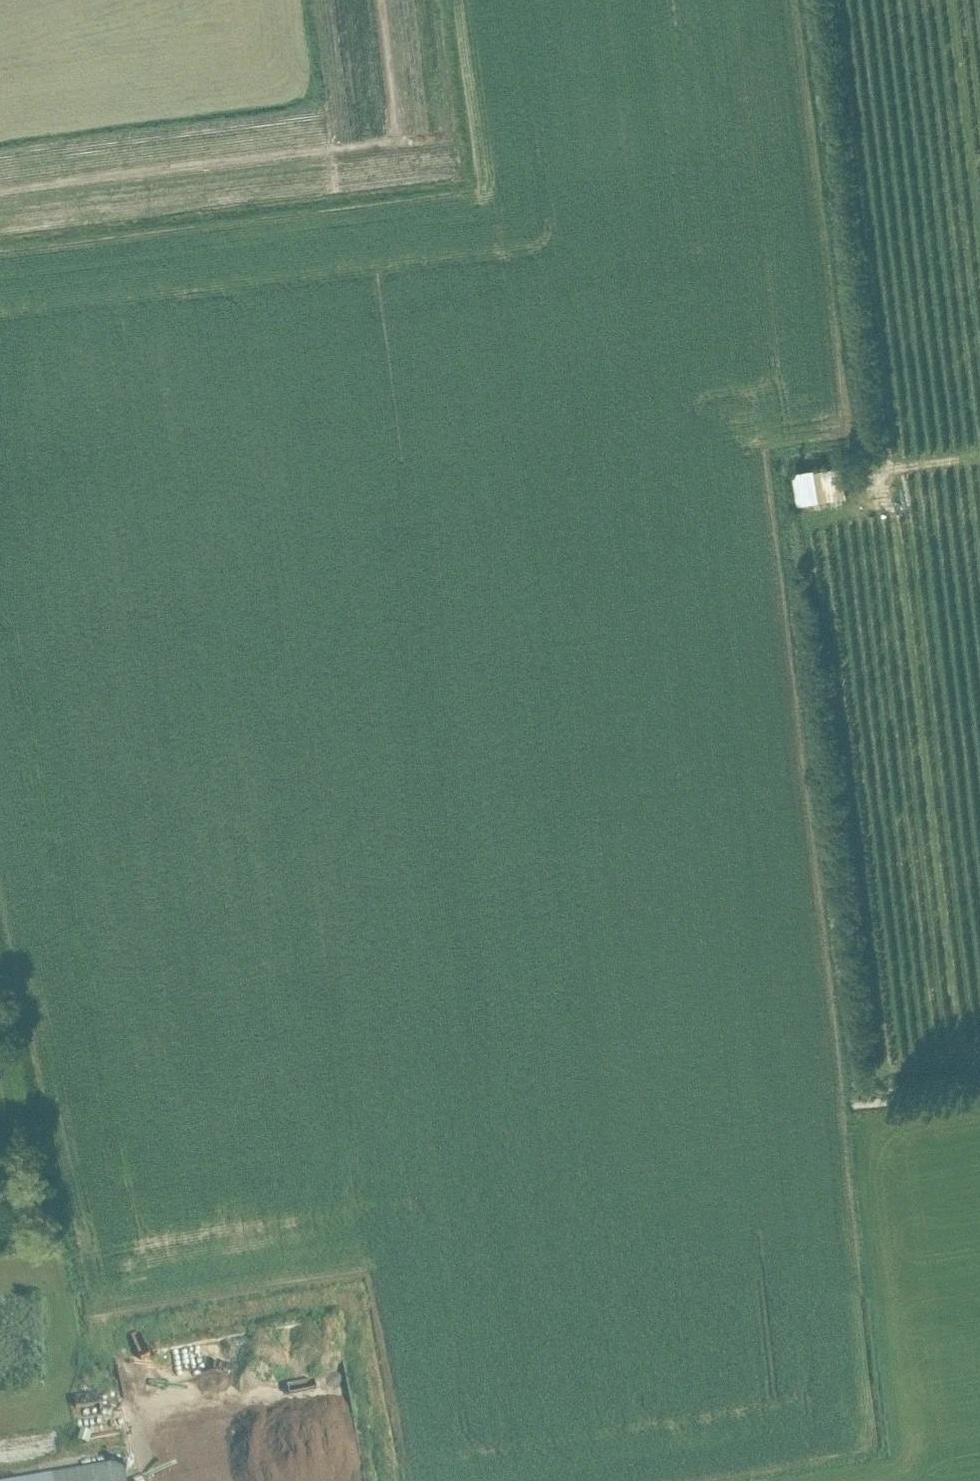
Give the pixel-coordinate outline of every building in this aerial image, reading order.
[(51,1474),(11,1480),(124,1480),(120,1462),(51,1474)]
